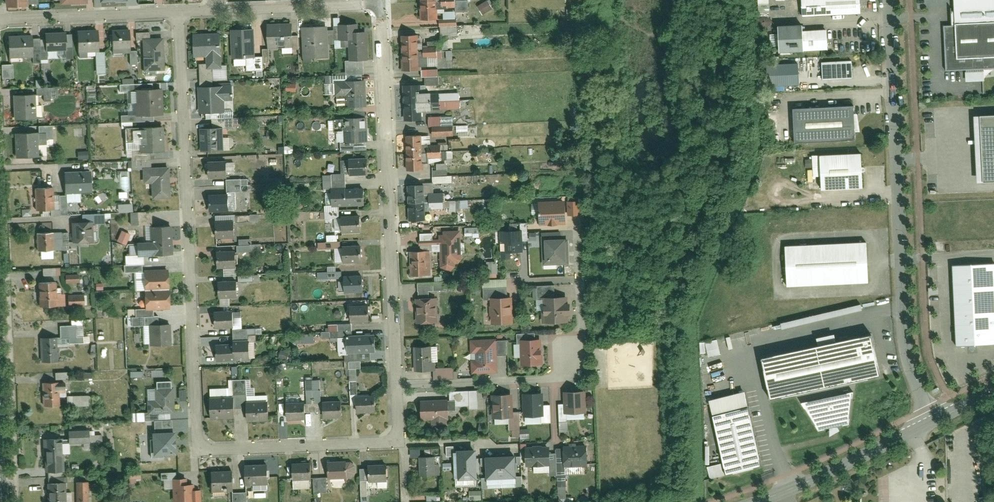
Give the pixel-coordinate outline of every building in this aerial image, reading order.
[(27,11),(27,0),(9,0),(9,12),(27,11)] [(423,22),(439,22),(439,9),(463,10),(463,0),(423,0),(423,22)] [(492,8),(487,0),(477,6),(482,14),(492,8)] [(769,13),(769,0),(758,0),(757,12),(769,13)] [(802,15),(859,12),(859,0),(801,0),(802,15)] [(944,25),(946,70),(993,68),(993,0),(953,0),(954,24),(944,25)] [(454,43),(453,19),(441,20),(441,44),(454,43)] [(334,42),(344,42),(344,64),(364,64),(363,32),(352,33),(352,22),(334,22),(334,42)] [(826,30),(802,31),(801,25),(777,26),(778,52),(802,51),(827,50),(826,30)] [(324,26),(300,26),(301,56),(324,55),(324,26)] [(290,27),(266,28),(266,46),(290,45),(290,27)] [(251,57),(250,28),(229,28),(230,57),(251,57)] [(222,112),(218,30),(192,31),(193,51),(205,51),(206,70),(197,70),(199,113),(222,112)] [(129,50),(130,32),(110,32),(110,50),(129,50)] [(420,75),(420,61),(440,61),(440,47),(419,47),(419,34),(405,34),(405,75),(420,75)] [(66,52),(66,35),(46,35),(46,52),(66,52)] [(100,51),(100,35),(79,35),(79,51),(100,51)] [(160,73),(160,37),(140,37),(140,73),(160,73)] [(8,59),(38,59),(38,39),(8,39),(8,59)] [(851,61),(822,62),(823,80),(852,79),(851,61)] [(797,63),(765,64),(767,86),(798,84),(797,63)] [(1,64),(2,78),(12,77),(12,64),(1,64)] [(438,84),(438,69),(421,69),(421,77),(425,77),(425,84),(438,84)] [(362,109),(362,81),(333,81),(333,96),(345,96),(345,109),(362,109)] [(421,86),(407,86),(407,125),(422,125),(422,109),(441,109),(441,95),(421,95),(421,86)] [(50,98),(57,97),(57,87),(36,88),(36,94),(43,94),(43,101),(50,101),(50,98)] [(160,116),(160,88),(133,89),(134,116),(160,116)] [(39,118),(39,100),(16,100),(16,118),(39,118)] [(853,106),(794,109),(796,142),(855,140),(853,106)] [(975,183),(993,182),(993,115),(972,116),(975,183)] [(362,142),(361,116),(340,117),(341,142),(362,142)] [(249,124),(249,117),(233,118),(234,125),(249,124)] [(225,151),(225,123),(205,123),(205,152),(225,151)] [(405,140),(405,176),(430,176),(430,166),(440,166),(440,151),(430,151),(430,141),(452,141),(452,123),(428,124),(428,140),(405,140)] [(40,154),(40,126),(19,126),(20,154),(40,154)] [(164,153),(164,127),(137,127),(137,153),(164,153)] [(860,153),(812,155),(813,176),(819,176),(819,190),(861,188),(860,153)] [(155,170),(155,158),(130,159),(130,175),(149,175),(150,201),(168,200),(167,170),(155,170)] [(370,180),(370,164),(348,164),(348,179),(370,180)] [(229,168),(211,168),(211,185),(229,185),(229,168)] [(91,190),(91,172),(64,171),(63,190),(91,190)] [(118,171),(119,191),(129,190),(128,171),(118,171)] [(54,183),(35,183),(35,213),(54,213),(54,183)] [(426,188),(412,188),(412,225),(427,225),(427,210),(452,210),(452,200),(440,200),(440,195),(426,195),(426,188)] [(367,195),(346,195),(346,208),(367,208),(367,195)] [(229,216),(229,198),(212,199),(212,217),(229,216)] [(117,204),(117,212),(132,211),(131,203),(117,204)] [(564,222),(564,206),(538,207),(539,223),(564,222)] [(580,220),(579,207),(568,207),(569,220),(580,220)] [(148,351),(170,350),(168,329),(156,330),(155,315),(169,314),(166,273),(142,275),(141,262),(172,260),(169,231),(153,232),(152,217),(129,219),(131,239),(145,238),(146,249),(134,250),(135,263),(122,264),(124,279),(133,278),(135,296),(143,295),(144,313),(129,314),(131,333),(147,332),(148,351)] [(363,237),(363,222),(338,222),(338,237),(363,237)] [(74,223),(74,241),(91,241),(91,223),(74,223)] [(502,253),(523,252),(523,238),(526,238),(526,223),(509,223),(509,231),(502,231),(502,253)] [(236,244),(235,226),(219,227),(220,245),(236,244)] [(121,230),(117,241),(126,244),(130,233),(121,230)] [(62,249),(62,232),(34,232),(34,249),(62,249)] [(413,257),(414,281),(432,280),(431,258),(439,258),(440,272),(455,272),(455,265),(460,265),(459,237),(441,238),(441,244),(433,245),(432,238),(421,239),(421,257),(413,257)] [(543,271),(568,270),(567,245),(559,246),(559,238),(541,238),(543,271)] [(238,239),(238,252),(260,252),(260,239),(238,239)] [(866,243),(784,246),(786,286),(865,283),(865,281),(867,281),(866,243)] [(363,249),(341,249),(341,269),(364,269),(363,249)] [(237,256),(220,256),(220,273),(237,273),(237,256)] [(487,273),(497,273),(497,262),(487,262),(487,273)] [(993,344),(993,264),(952,266),(955,346),(993,344)] [(64,274),(64,282),(78,282),(78,274),(64,274)] [(57,277),(41,277),(41,315),(57,315),(57,277)] [(237,299),(237,279),(221,279),(221,299),(237,299)] [(365,299),(365,282),(333,282),(333,299),(365,299)] [(423,285),(424,326),(441,326),(440,293),(457,293),(457,284),(423,285)] [(545,329),(567,328),(566,303),(554,304),(554,291),(536,291),(537,317),(545,317),(545,329)] [(492,329),(514,328),(513,293),(483,294),(483,305),(491,305),(492,329)] [(67,295),(67,305),(82,305),(82,295),(67,295)] [(371,310),(352,310),(353,327),(371,327),(371,310)] [(233,331),(233,314),(217,314),(217,331),(233,331)] [(257,345),(257,330),(234,330),(234,345),(257,345)] [(41,342),(42,367),(57,366),(57,354),(68,354),(68,343),(83,342),(82,331),(59,332),(59,342),(41,342)] [(818,345),(759,358),(768,400),(877,376),(868,334),(835,341),(833,334),(816,338),(818,345)] [(704,342),(708,357),(720,353),(716,339),(704,342)] [(378,356),(378,341),(357,341),(357,356),(378,356)] [(470,346),(471,380),(497,380),(496,361),(507,360),(506,345),(470,346)] [(519,346),(520,373),(543,372),(542,345),(519,346)] [(238,346),(220,346),(220,365),(238,365),(238,346)] [(434,353),(415,354),(416,378),(433,377),(433,384),(455,383),(455,373),(435,374),(434,353)] [(71,375),(46,375),(46,409),(61,409),(61,388),(71,388),(71,375)] [(321,382),(308,383),(309,401),(321,401),(321,382)] [(210,394),(211,423),(233,422),(232,403),(244,403),(245,424),(268,423),(268,401),(247,402),(247,385),(229,385),(230,393),(210,394)] [(142,396),(143,410),(172,408),(170,387),(148,389),(148,395),(142,396)] [(853,391),(801,403),(818,430),(848,424),(853,391)] [(376,409),(376,392),(358,392),(358,410),(376,409)] [(761,467),(744,392),(708,400),(725,475),(761,467)] [(88,395),(67,396),(67,406),(89,405),(88,395)] [(583,397),(565,398),(566,421),(584,421),(583,397)] [(420,408),(421,426),(457,425),(456,412),(470,412),(469,398),(448,399),(448,406),(420,408)] [(348,399),(326,399),(326,413),(348,413),(348,399)] [(512,399),(493,400),(494,426),(513,426),(512,399)] [(308,416),(308,401),(289,401),(289,415),(308,416)] [(542,401),(525,401),(525,423),(542,422),(542,401)] [(67,430),(67,442),(95,442),(95,430),(67,430)] [(64,435),(47,436),(49,501),(66,501),(64,435)] [(525,454),(525,471),(548,470),(548,481),(556,481),(557,493),(566,493),(566,474),(585,473),(585,451),(560,452),(561,460),(548,461),(547,454),(525,454)] [(515,476),(514,455),(484,456),(485,479),(481,479),(482,488),(522,486),(521,476),(515,476)] [(459,481),(470,481),(469,461),(447,461),(448,475),(459,475),(459,481)] [(349,462),(324,462),(324,473),(315,473),(315,462),(293,463),(294,479),(313,479),(313,490),(327,490),(327,477),(349,476),(349,462)] [(419,463),(420,481),(435,481),(434,462),(419,463)] [(390,483),(390,465),(369,465),(368,482),(390,483)] [(271,484),(271,466),(246,466),(246,484),(271,484)] [(231,476),(209,477),(210,497),(232,496),(231,476)] [(178,478),(178,501),(188,501),(203,501),(203,492),(195,492),(195,486),(188,486),(187,478),(178,478)] [(91,481),(77,481),(77,501),(91,501),(91,481)]
